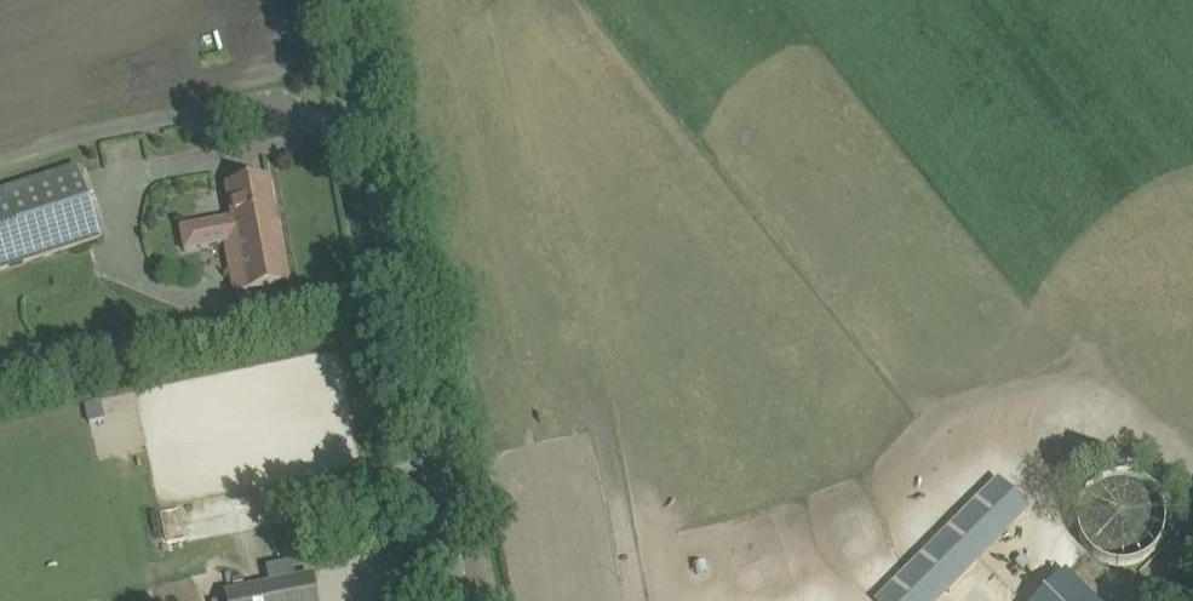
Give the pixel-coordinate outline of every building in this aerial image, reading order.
[(77,166),(0,191),(0,271),(101,239),(77,166)] [(231,217),(179,226),(184,252),(222,245),(231,294),(288,283),(268,178),(225,186),(231,217)] [(1078,513),(1077,521),(1078,529),(1080,537),(1084,544),(1088,550),(1094,556),(1101,560),(1109,563),(1117,564),(1125,564),(1132,563),(1140,560),(1147,556),(1153,550),(1157,544),(1161,537),(1163,529),(1164,521),(1163,513),(1161,505),(1157,498),(1153,492),(1147,486),(1140,482),(1132,479),(1125,478),(1117,478),(1109,479),(1101,482),(1094,486),(1089,492),(1084,498),(1080,505),(1078,513)] [(972,563),(1013,518),(992,499),(952,545),(972,563)] [(311,576),(226,593),(227,600),(316,600),(311,576)]
